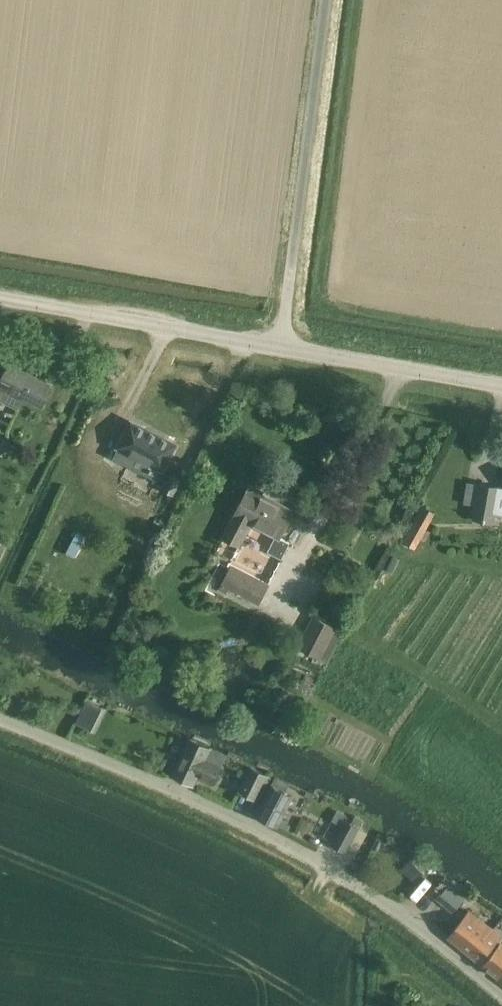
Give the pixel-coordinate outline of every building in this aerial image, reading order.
[(9,390),(4,400),(18,407),(22,397),(42,406),(52,385),(18,368),(10,385),(0,380),(0,386),(9,390)] [(118,449),(113,458),(157,480),(162,471),(164,472),(179,442),(131,418),(121,438),(116,448),(118,449)] [(161,489),(176,496),(182,482),(168,475),(161,489)] [(472,519),(494,523),(495,514),(501,515),(501,489),(479,486),(472,519)] [(249,487),(240,505),(223,537),(242,546),(253,525),(276,537),(268,550),(282,557),(290,543),(280,537),(294,510),(249,487)] [(416,549),(437,512),(422,504),(412,522),(414,523),(403,541),(416,549)] [(226,587),(256,603),(260,605),(270,586),(266,584),(231,566),(219,589),(224,592),(226,587)] [(345,633),(339,630),(313,617),(297,649),(322,660),(328,663),(345,633)] [(306,673),(301,682),(309,687),(314,679),(306,673)] [(86,699),(85,701),(75,722),(96,733),(106,711),(107,709),(86,699)] [(75,729),(72,735),(79,738),(82,732),(75,729)] [(181,758),(173,776),(193,785),(198,776),(213,783),(221,766),(224,758),(226,754),(211,747),(211,748),(210,750),(188,741),(184,750),(181,758)] [(250,766),(237,791),(257,801),(270,776),(250,766)] [(273,782),(266,797),(256,815),(277,826),(294,792),(273,782)] [(344,822),(332,845),(352,855),(364,832),(344,822)] [(441,881),(446,885),(436,898),(452,910),(468,891),(451,879),(446,875),(441,881)] [(448,937),(499,977),(501,974),(501,942),(492,934),(496,929),(470,909),(448,937)]
